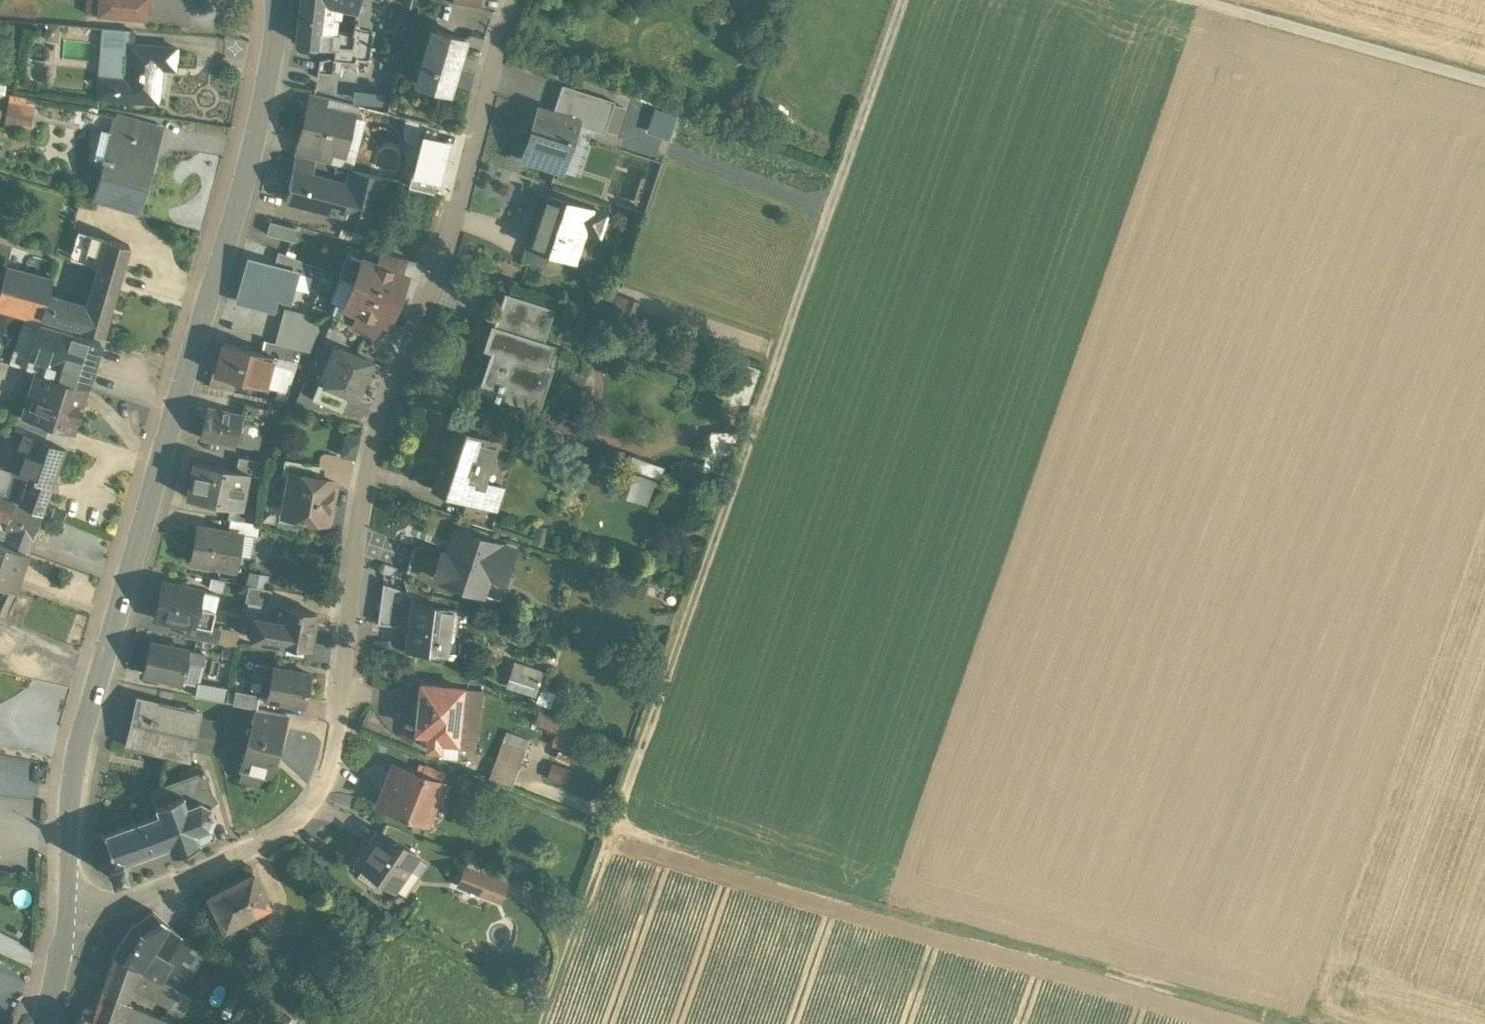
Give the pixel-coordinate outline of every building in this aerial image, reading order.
[(85,16),(146,22),(149,0),(87,0),(85,16)] [(304,1),(333,7),(357,12),(359,0),(304,0),(304,1)] [(333,7),(304,1),(298,44),(329,48),(333,21),(330,21),(333,7)] [(463,37),(431,28),(416,83),(430,86),(431,83),(449,88),(455,65),(457,66),(460,52),(459,52),(463,37)] [(352,35),(336,33),(334,56),(368,61),(371,33),(352,31),(352,35)] [(124,47),(102,45),(99,80),(126,81),(129,46),(124,46),(124,47)] [(176,49),(129,45),(129,46),(126,81),(124,101),(139,102),(140,94),(158,95),(160,69),(175,70),(176,49)] [(126,81),(99,80),(98,99),(124,101),(126,81)] [(614,101),(561,83),(551,113),(577,121),(576,123),(604,132),(614,101)] [(354,89),(352,102),(386,106),(388,93),(354,89)] [(350,117),(325,111),(328,100),(310,96),(307,109),(309,110),(301,143),(298,142),(298,144),(329,152),(331,146),(342,149),(350,117)] [(32,109),(10,103),(4,125),(26,131),(32,109)] [(655,106),(647,131),(670,137),(677,112),(655,106)] [(551,113),(538,108),(522,157),(561,170),(576,123),(577,121),(551,113)] [(123,120),(113,117),(109,133),(118,136),(123,120)] [(157,130),(123,120),(118,136),(153,146),(157,130)] [(109,133),(101,131),(93,158),(101,160),(102,157),(111,159),(118,136),(109,133)] [(153,146),(118,136),(111,159),(102,157),(101,160),(105,161),(94,199),(139,212),(145,190),(140,188),(153,146)] [(438,181),(447,143),(425,137),(415,173),(412,172),(408,186),(411,186),(433,192),(436,181),(438,181)] [(329,152),(298,144),(295,157),(315,162),(326,165),(329,152)] [(315,162),(295,157),(293,171),(286,204),(304,208),(310,180),(315,162)] [(385,180),(351,171),(346,189),(353,191),(347,211),(375,218),(385,180)] [(346,189),(310,180),(304,208),(336,217),(336,216),(345,219),(347,211),(353,191),(346,189)] [(606,214),(547,194),(536,226),(532,225),(526,244),(549,252),(564,257),(574,227),(584,231),(599,236),(606,214)] [(296,231),(270,224),(267,236),(293,244),(296,231)] [(574,227),(564,257),(574,260),(584,231),(574,227)] [(106,239),(78,232),(73,253),(58,249),(57,256),(99,266),(106,239)] [(128,246),(106,239),(99,266),(97,267),(98,267),(120,274),(128,246)] [(549,252),(526,244),(521,260),(544,268),(549,252)] [(405,259),(381,252),(376,264),(376,265),(399,274),(399,273),(405,259)] [(278,255),(275,269),(298,275),(309,278),(312,268),(278,255)] [(399,274),(376,265),(376,264),(361,258),(351,283),(396,301),(406,276),(399,273),(399,274)] [(275,269),(250,262),(239,304),(274,313),(277,300),(291,304),(298,275),(275,269)] [(7,267),(0,287),(0,310),(39,321),(41,318),(40,317),(46,297),(46,296),(52,279),(7,267)] [(120,274),(98,267),(86,308),(79,329),(103,335),(120,274)] [(396,301),(351,283),(341,307),(357,314),(358,312),(380,321),(379,322),(387,325),(396,301)] [(553,308),(506,292),(506,294),(511,295),(500,326),(492,324),(491,326),(499,329),(481,380),(496,385),(493,395),(498,397),(503,382),(541,395),(551,365),(545,363),(551,344),(541,341),(553,308)] [(46,296),(46,297),(40,317),(41,318),(79,329),(86,308),(46,296)] [(380,321),(358,312),(357,314),(352,328),(374,336),(379,322),(380,321)] [(13,335),(17,317),(0,313),(0,332),(13,335)] [(285,313),(277,345),(301,352),(309,354),(318,333),(312,321),(285,313)] [(72,333),(39,323),(28,358),(42,362),(38,372),(87,388),(101,344),(71,335),(72,333)] [(277,345),(264,342),(261,354),(274,358),(273,359),(297,366),(301,352),(277,345)] [(261,354),(224,344),(216,375),(216,376),(236,381),(265,389),(273,359),(274,358),(261,354)] [(373,363),(339,349),(324,385),(318,383),(317,384),(347,397),(357,401),(373,363)] [(42,362),(28,358),(25,369),(38,373),(38,372),(42,362)] [(236,381),(216,376),(216,375),(213,374),(208,388),(233,393),(236,381)] [(347,397),(317,384),(311,398),(340,410),(341,411),(347,397)] [(81,399),(40,386),(30,420),(71,432),(75,417),(78,418),(82,408),(78,407),(81,399)] [(311,398),(300,392),(294,405),(338,414),(340,410),(311,398)] [(267,410),(244,404),(241,417),(242,417),(235,446),(258,452),(267,410)] [(241,417),(207,409),(200,438),(235,447),(235,446),(242,417),(241,417)] [(498,440),(458,426),(437,485),(471,497),(477,499),(498,440)] [(346,432),(340,453),(355,457),(361,436),(346,432)] [(65,446),(25,434),(10,470),(26,478),(21,505),(41,513),(65,446)] [(660,475),(663,463),(640,457),(637,469),(660,475)] [(264,464),(238,459),(236,470),(247,473),(262,476),(264,464)] [(319,465),(284,459),(281,474),(289,475),(290,473),(294,474),(317,478),(319,465)] [(236,470),(195,462),(187,498),(229,507),(240,509),(240,507),(247,473),(236,470)] [(7,469),(0,467),(0,496),(15,503),(21,505),(26,478),(10,470),(7,469)] [(633,469),(623,494),(647,503),(657,478),(633,469)] [(294,474),(290,473),(289,475),(283,508),(293,510),(292,513),(297,520),(305,521),(311,517),(327,520),(334,481),(317,478),(294,474)] [(8,519),(9,519),(15,503),(0,496),(0,516),(8,519)] [(477,499),(471,497),(463,518),(490,528),(498,506),(477,499)] [(15,503),(9,519),(8,519),(0,539),(0,544),(27,554),(31,539),(41,513),(21,505),(15,503)] [(256,510),(240,507),(240,509),(229,507),(227,519),(229,519),(254,523),(256,510)] [(254,523),(229,519),(227,531),(240,533),(240,535),(255,538),(258,524),(254,523)] [(227,531),(198,526),(191,563),(234,571),(240,535),(240,534),(240,533),(227,531)] [(515,549),(455,529),(447,554),(441,552),(440,555),(446,557),(439,576),(434,574),(433,577),(482,593),(492,564),(508,569),(515,549)] [(10,590),(14,591),(27,554),(0,544),(0,587),(10,590)] [(200,591),(165,582),(156,619),(192,628),(196,608),(200,591)] [(272,591),(249,586),(246,603),(269,607),(272,591)] [(378,624),(409,628),(412,603),(413,596),(383,586),(378,624)] [(218,595),(200,591),(196,608),(214,612),(218,595)] [(454,609),(412,603),(409,628),(410,628),(408,652),(449,657),(454,609)] [(214,612),(196,608),(192,628),(193,626),(198,627),(212,630),(212,629),(216,613),(214,612)] [(316,615),(285,609),(281,629),(281,630),(278,645),(309,650),(316,615)] [(281,630),(253,625),(251,639),(278,645),(281,630)] [(212,630),(198,627),(195,640),(219,644),(222,631),(212,629),(212,630)] [(189,650),(151,642),(142,674),(181,682),(186,662),(189,650)] [(205,654),(189,650),(186,662),(203,665),(205,654)] [(218,686),(199,683),(203,665),(186,662),(181,682),(197,685),(195,697),(215,701),(218,686)] [(272,667),(256,664),(253,675),(270,678),(272,667)] [(506,688),(535,695),(541,671),(512,664),(506,688)] [(311,675),(272,667),(270,678),(266,699),(304,707),(311,675)] [(228,688),(218,686),(215,701),(225,703),(228,688)] [(462,689),(444,688),(443,694),(420,692),(416,733),(429,734),(457,737),(462,689)] [(259,696),(236,691),(233,704),(255,709),(256,709),(259,696)] [(201,713),(137,698),(127,745),(190,760),(193,748),(200,720),(201,713)] [(535,715),(516,708),(512,719),(531,726),(535,715)] [(256,709),(255,709),(251,721),(253,722),(253,721),(281,729),(285,714),(256,709)] [(561,719),(552,746),(572,752),(581,725),(561,719)] [(216,724),(200,720),(193,748),(209,752),(216,724)] [(281,729),(253,721),(253,722),(240,767),(268,775),(281,729)] [(457,737),(429,734),(428,750),(438,751),(441,754),(453,755),(456,753),(457,737)] [(505,745),(525,752),(529,740),(509,734),(505,745)] [(488,782),(512,790),(525,752),(505,745),(501,744),(488,782)] [(570,771),(550,765),(546,779),(566,786),(570,771)] [(442,784),(399,767),(382,808),(425,825),(442,784)] [(204,770),(152,789),(154,805),(152,806),(153,809),(155,808),(157,814),(148,818),(147,815),(144,816),(145,819),(134,823),(133,820),(130,821),(131,824),(121,827),(121,826),(118,827),(117,826),(115,826),(116,829),(105,833),(102,833),(101,835),(105,836),(112,862),(106,864),(111,878),(126,873),(122,862),(127,860),(128,863),(130,862),(129,860),(142,855),(143,857),(145,856),(145,854),(156,850),(157,852),(160,851),(159,849),(168,846),(171,853),(169,854),(170,856),(172,856),(172,857),(175,856),(174,855),(196,847),(197,848),(199,847),(199,846),(210,842),(211,843),(214,842),(213,841),(215,840),(215,838),(212,838),(210,831),(213,820),(216,819),(215,816),(213,817),(210,810),(212,806),(218,801),(212,793),(204,770)] [(419,838),(386,824),(381,836),(394,845),(397,844),(413,855),(419,838)] [(394,845),(381,836),(370,852),(368,850),(357,865),(393,890),(416,857),(413,855),(397,844),(394,845)] [(506,885),(465,869),(458,886),(499,902),(506,885)] [(252,874),(208,896),(214,907),(219,918),(224,929),(268,907),(252,874)] [(214,907),(206,911),(212,922),(219,918),(214,907)] [(154,910),(135,922),(114,955),(140,968),(149,954),(152,948),(144,943),(151,931),(161,938),(170,924),(154,910)] [(161,938),(151,931),(144,943),(152,948),(149,954),(150,955),(161,938)] [(187,937),(186,938),(167,966),(170,968),(164,980),(180,989),(205,953),(187,937)] [(150,955),(149,954),(140,968),(164,980),(170,968),(167,966),(163,963),(154,958),(150,955)] [(140,968),(114,955),(102,990),(123,1000),(132,984),(140,968)] [(282,961),(275,957),(272,963),(279,967),(282,961)] [(164,980),(140,968),(132,984),(172,1004),(180,989),(164,980)] [(194,981),(209,986),(213,973),(198,968),(194,981)] [(191,994),(180,989),(172,1004),(183,1010),(191,994)] [(102,990),(93,1019),(102,1023),(116,1023),(117,1022),(113,1020),(115,1016),(122,1020),(130,1003),(123,1000),(102,990)] [(130,1003),(122,1020),(130,1023),(140,1023),(147,1010),(130,1003)] [(85,1015),(81,1023),(102,1023),(93,1019),(85,1015)]
